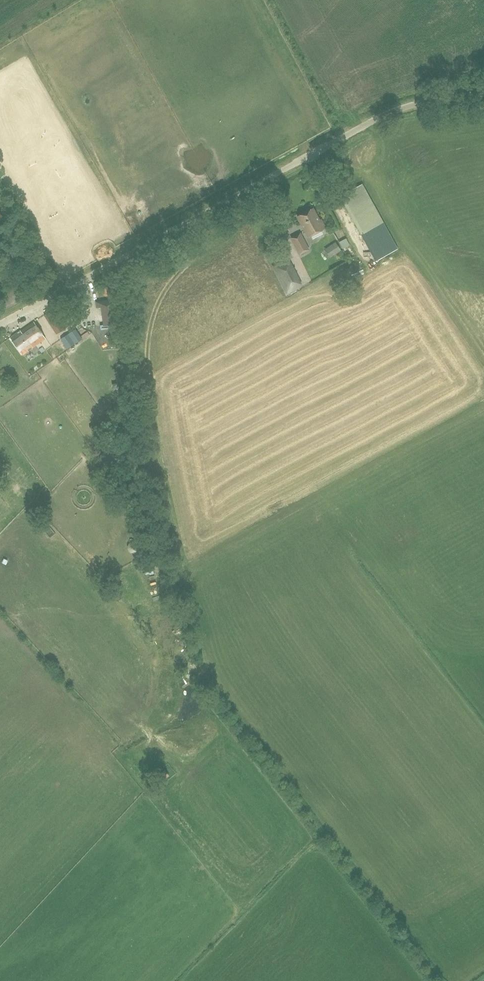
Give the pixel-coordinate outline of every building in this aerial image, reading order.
[(308,236),(324,227),(320,219),(319,220),(312,208),(297,216),(308,236)] [(300,253),(308,249),(299,233),(291,237),(300,253)] [(331,256),(343,249),(339,241),(326,247),(331,256)] [(288,257),(280,262),(272,266),(286,295),(303,286),(288,257)] [(68,326),(68,325),(56,307),(45,315),(56,333),(68,326)] [(23,354),(45,338),(33,321),(20,331),(20,330),(10,337),(23,355),(23,354)] [(75,328),(61,336),(67,347),(81,339),(75,328)]
